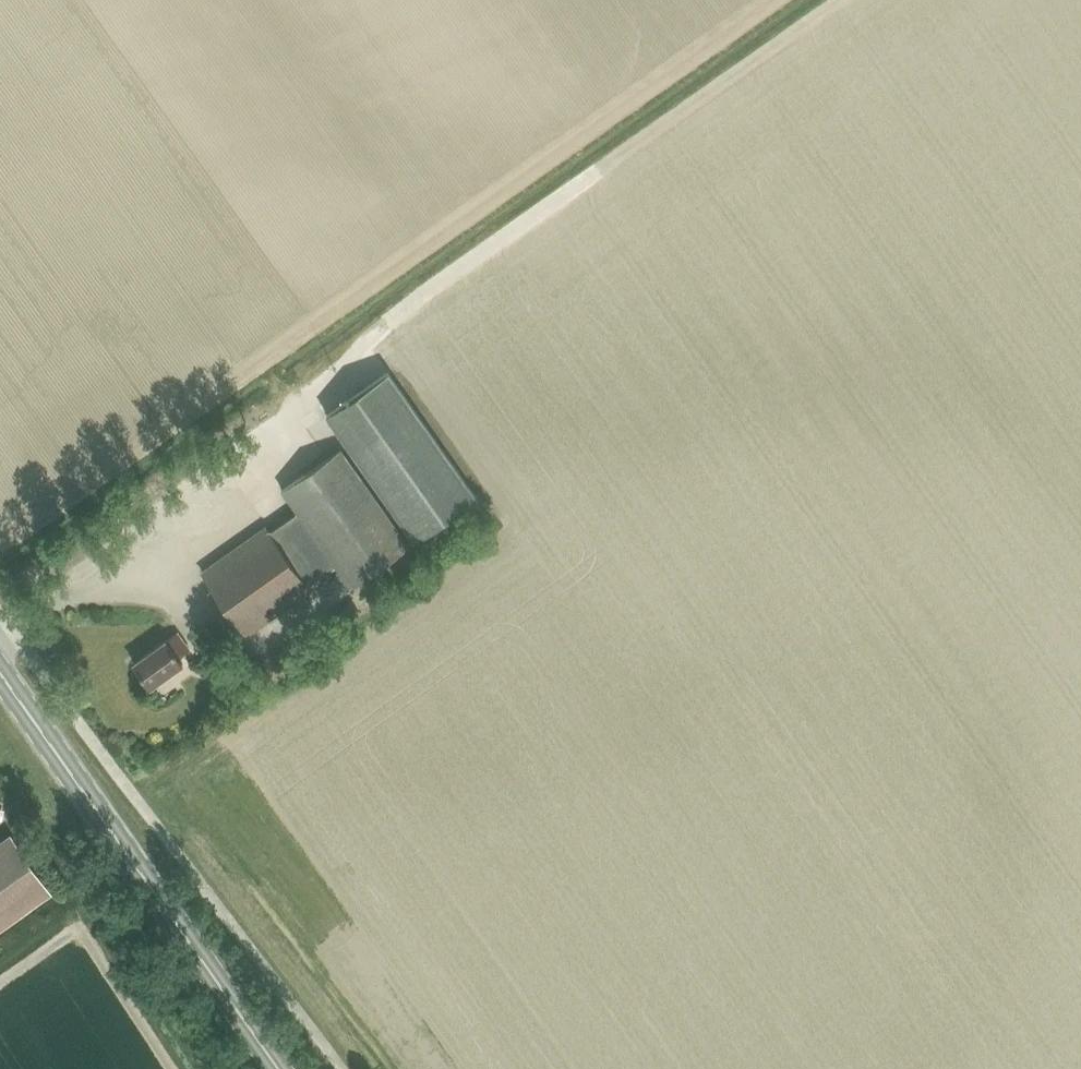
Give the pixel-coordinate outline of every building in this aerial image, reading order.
[(387,372),(326,415),(415,541),(476,499),(387,372)] [(246,635),(310,590),(306,584),(334,564),(350,587),(408,546),(340,449),(282,490),(298,513),(269,533),(265,527),(202,572),(246,635)] [(178,658),(189,650),(177,633),(166,641),(165,640),(133,663),(150,687),(182,664),(178,658)] [(52,891),(11,834),(0,842),(0,928),(52,891)]
